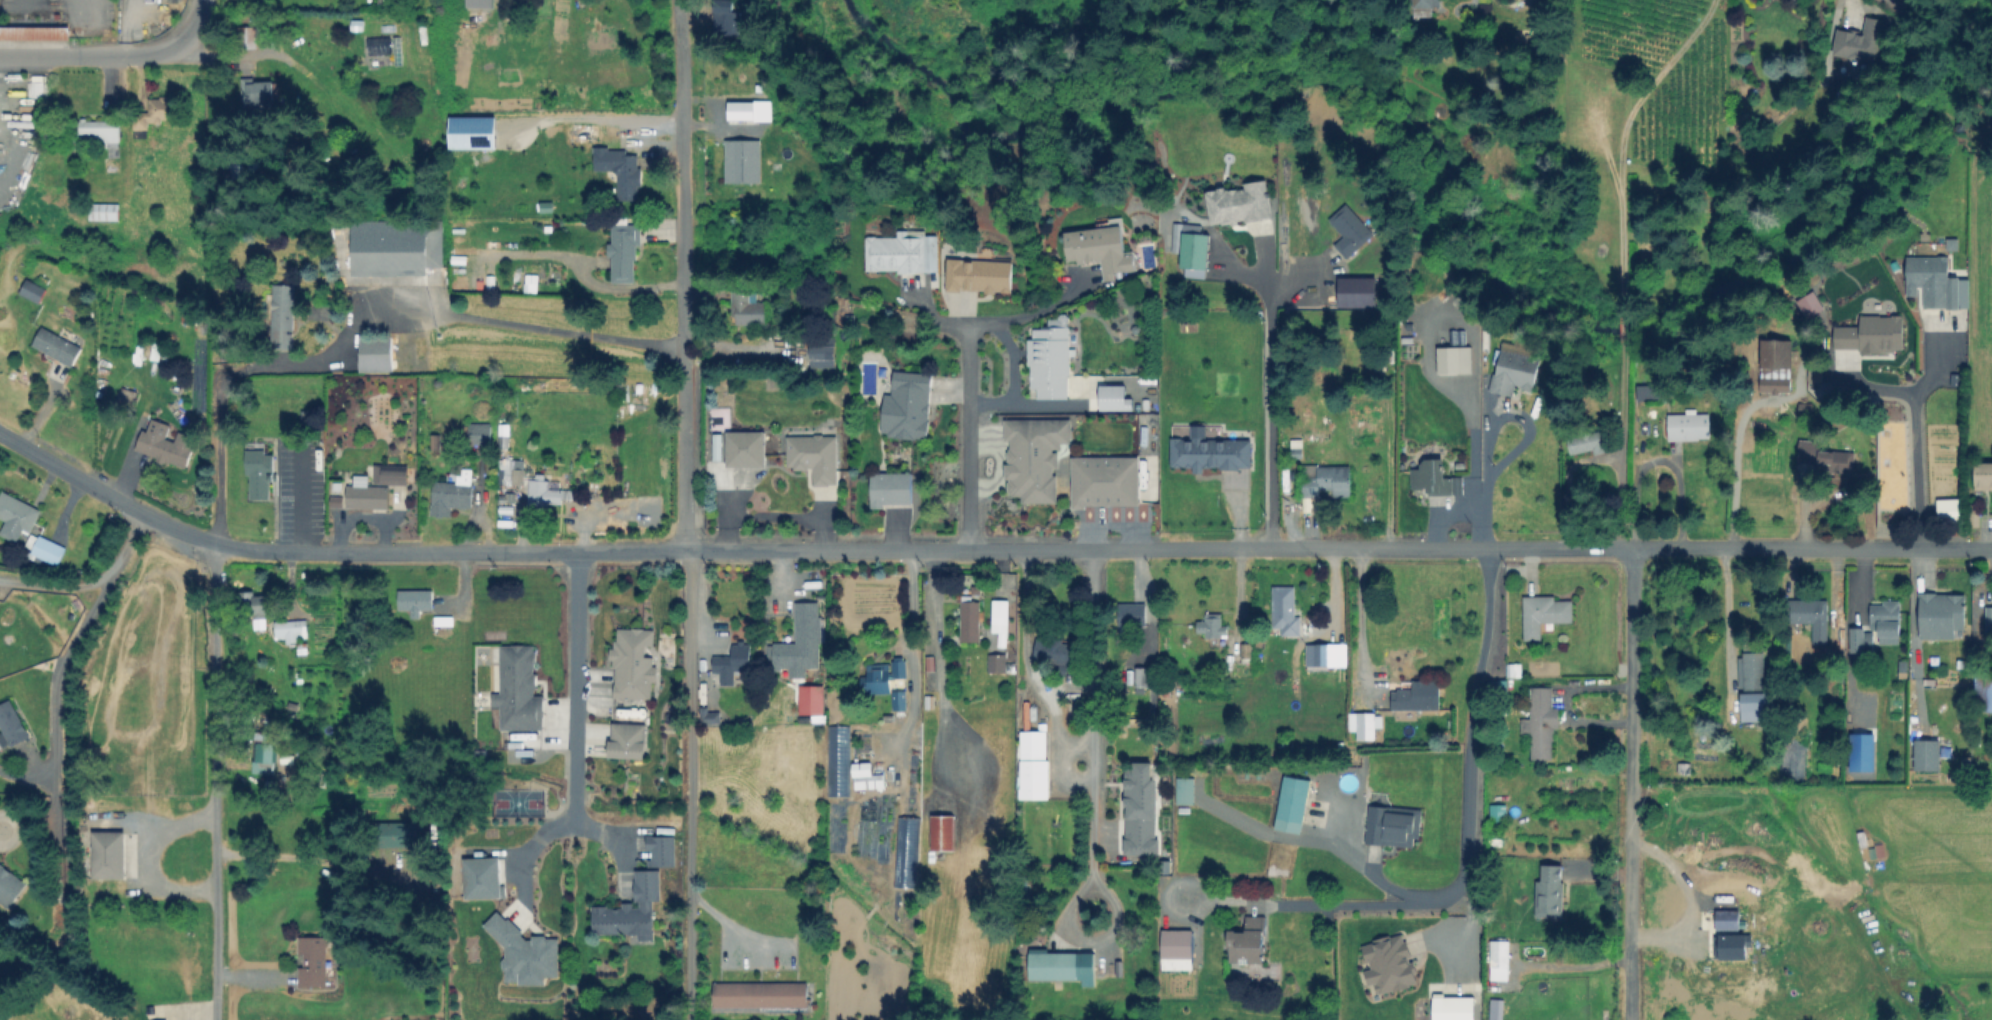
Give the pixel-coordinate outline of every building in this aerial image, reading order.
[(735,0),(714,0),(713,36),(734,37),(735,0)] [(1415,17),(1415,0),(1441,0),(1441,7),(1432,7),(1432,17),(1415,17)] [(1889,21),(1879,65),(1834,55),(1840,28),(1863,34),(1867,17),(1889,21)] [(68,26),(0,26),(0,40),(69,39),(68,26)] [(257,26),(257,48),(238,48),(238,26),(257,26)] [(388,37),(366,37),(366,54),(388,53),(388,37)] [(253,77),(254,83),(280,81),(281,99),(262,100),(262,109),(245,110),(242,77),(253,77)] [(765,96),(764,125),(751,125),(752,95),(765,96)] [(178,99),(178,119),(162,119),(162,130),(134,129),(134,112),(151,112),(151,98),(178,99)] [(448,148),(494,148),(495,116),(448,116),(448,148)] [(120,123),(119,144),(73,142),(74,121),(120,123)] [(759,139),(724,139),(723,182),(759,182),(759,139)] [(639,156),(639,199),(619,200),(619,145),(636,145),(636,156),(639,156)] [(782,163),(782,172),(773,172),(773,163),(782,163)] [(1276,216),(1256,219),(1256,217),(1215,223),(1211,193),(1251,187),(1251,184),(1270,181),(1276,216)] [(118,220),(92,220),(91,205),(117,205),(118,220)] [(1374,234),(1347,258),(1336,245),(1344,237),(1330,221),(1349,205),(1374,234)] [(445,223),(445,267),(427,267),(427,276),(354,276),(354,222),(445,223)] [(642,224),(642,246),(634,246),(634,283),(613,283),(613,224),(642,224)] [(1121,228),(1124,255),(1137,253),(1139,273),(1115,276),(1115,280),(1105,281),(1104,264),(1071,267),(1070,262),(1067,263),(1063,234),(1101,228),(1122,225),(1121,228)] [(910,231),(910,238),(928,238),(928,274),(868,273),(868,237),(900,238),(900,231),(910,231)] [(1210,237),(1206,272),(1179,269),(1183,233),(1210,237)] [(1956,238),(1945,238),(1945,250),(1956,250),(1956,238)] [(1013,263),(1011,292),(947,288),(950,258),(1013,263)] [(1949,258),(1949,282),(1960,282),(1960,311),(1926,310),(1926,286),(1918,286),(1918,298),(1907,298),(1907,258),(1949,258)] [(1375,277),(1337,276),(1336,306),(1374,307),(1375,277)] [(48,291),(40,304),(22,294),(30,280),(48,291)] [(293,287),(292,347),(274,347),(275,286),(293,287)] [(1794,300),(1804,319),(1822,309),(1812,290),(1794,300)] [(766,305),(765,326),(741,326),(734,318),(734,293),(758,293),(758,305),(766,305)] [(1904,316),(1904,353),(1862,352),(1862,348),(1835,348),(1836,327),(1862,327),(1862,316),(1904,316)] [(1071,319),(1071,401),(1036,401),(1036,388),(1030,388),(1031,341),(1036,341),(1036,329),(1055,329),(1055,319),(1071,319)] [(82,349),(72,367),(35,347),(45,328),(82,349)] [(393,336),(393,370),(360,370),(360,336),(393,336)] [(836,340),(835,369),(813,369),(814,340),(836,340)] [(1792,341),(1791,393),(1760,392),(1760,340),(1792,341)] [(164,347),(160,359),(152,356),(156,345),(164,347)] [(1540,360),(1531,390),(1516,386),(1513,396),(1491,390),(1502,349),(1540,360)] [(1461,350),(1461,374),(1440,373),(1440,350),(1461,350)] [(933,377),(928,441),(883,437),(886,396),(893,397),(895,374),(933,377)] [(1669,399),(1639,403),(1637,387),(1668,383),(1669,399)] [(1124,384),(1098,385),(1098,410),(1131,409),(1131,403),(1124,403),(1124,384)] [(137,394),(133,404),(120,400),(124,390),(137,394)] [(313,413),(312,421),(303,421),(304,413),(313,413)] [(1708,439),(1668,442),(1667,419),(1707,416),(1708,439)] [(1069,419),(1002,418),(1002,440),(1005,440),(1004,495),(1019,496),(1019,502),(1054,503),(1054,467),(1056,467),(1056,450),(1059,450),(1059,442),(1069,442),(1069,419)] [(167,438),(175,442),(180,432),(198,440),(185,470),(138,450),(151,419),(172,428),(167,438)] [(492,425),(492,445),(467,445),(468,425),(492,425)] [(1565,436),(1568,454),(1592,450),(1592,454),(1603,452),(1600,430),(1565,436)] [(766,435),(766,468),(728,468),(728,434),(766,435)] [(441,435),(441,449),(432,449),(432,435),(441,435)] [(511,437),(511,449),(502,449),(502,437),(511,437)] [(838,438),(837,487),(814,487),(814,464),(806,464),(806,469),(789,469),(789,438),(838,438)] [(1254,439),(1253,468),(1204,467),(1204,476),(1195,475),(1195,467),(1172,467),(1173,438),(1254,439)] [(1303,442),(1303,459),(1294,458),(1294,442),(1303,442)] [(1848,463),(1848,472),(1823,471),(1823,463),(1798,463),(1798,442),(1848,442),(1848,463)] [(271,451),(272,499),(249,499),(248,451),(271,451)] [(1138,505),(1137,456),(1070,456),(1070,506),(1138,505)] [(1444,463),(1444,479),(1463,479),(1463,496),(1428,495),(1428,490),(1413,490),(1413,468),(1424,468),(1425,459),(1444,459),(1444,463)] [(523,462),(523,485),(500,485),(500,471),(509,471),(510,462),(523,462)] [(409,466),(409,483),(375,483),(375,466),(409,466)] [(1978,467),(1991,467),(1991,489),(1978,489),(1978,467)] [(1352,468),(1352,498),(1336,498),(1336,492),(1319,492),(1319,498),(1303,498),(1304,468),(1352,468)] [(474,471),(474,509),(452,509),(452,517),(435,517),(435,483),(457,483),(458,471),(474,471)] [(545,475),(545,479),(548,479),(548,484),(556,484),(556,492),(562,492),(562,504),(548,504),(548,505),(530,505),(530,479),(537,479),(537,475),(545,475)] [(912,475),(912,506),(883,506),(883,509),(874,508),(874,475),(912,475)] [(390,487),(390,511),(347,510),(347,486),(390,487)] [(8,522),(0,517),(0,501),(6,491),(41,512),(27,538),(22,535),(17,543),(1,534),(8,522)] [(579,491),(579,500),(566,500),(566,491),(579,491)] [(497,493),(498,503),(514,503),(514,493),(497,493)] [(328,506),(341,506),(341,496),(328,496),(328,506)] [(1981,505),(1981,528),(1970,528),(1971,505),(1981,505)] [(66,548),(57,567),(31,556),(34,549),(28,547),(34,534),(66,548)] [(1300,617),(1300,636),(1282,636),(1282,627),(1272,627),(1273,587),(1296,587),(1296,617),(1300,617)] [(433,591),(432,611),(421,611),(421,617),(412,616),(413,613),(400,612),(401,589),(433,591)] [(270,595),(269,611),(265,611),(265,620),(256,620),(256,611),(242,610),(242,592),(254,592),(254,595),(270,595)] [(1968,593),(1968,631),(1954,631),(1954,641),(1920,640),(1920,593),(1968,593)] [(1574,602),(1574,622),(1541,622),(1541,641),(1524,641),(1525,595),(1554,596),(1554,602),(1574,602)] [(980,600),(979,641),(962,641),(963,599),(980,600)] [(1902,600),(1902,638),(1880,638),(1880,631),(1871,631),(1871,607),(1880,607),(1880,600),(1902,600)] [(818,667),(817,601),(793,601),(793,642),(768,642),(768,668),(787,668),(787,677),(804,677),(804,668),(818,667)] [(1010,602),(1008,633),(992,632),(995,601),(1010,602)] [(1828,623),(1828,642),(1812,642),(1812,623),(1788,623),(1788,601),(1828,601),(1828,623)] [(1146,604),(1146,627),(1121,626),(1121,603),(1146,604)] [(1991,632),(1991,606),(1982,606),(1983,632),(1991,632)] [(1221,615),(1221,627),(1227,627),(1226,639),(1205,639),(1205,633),(1198,633),(1198,622),(1207,622),(1207,615),(1221,615)] [(454,618),(454,625),(436,624),(436,617),(454,618)] [(305,621),(305,636),(294,636),(294,643),(289,643),(289,636),(276,636),(276,621),(305,621)] [(1863,629),(1863,652),(1851,652),(1851,629),(1863,629)] [(654,632),(654,645),(650,644),(649,660),(656,660),(655,686),(652,686),(652,700),(615,699),(616,668),(613,668),(613,661),(610,661),(610,651),(615,651),(615,641),(620,641),(620,631),(651,630),(651,632),(654,632)] [(1079,647),(1075,667),(1034,658),(1039,638),(1079,647)] [(733,684),(732,670),(749,670),(748,642),(730,642),(730,656),(717,656),(718,685),(733,684)] [(537,646),(536,698),(544,698),(544,730),(501,730),(501,706),(495,706),(495,693),(501,693),(501,646),(537,646)] [(1346,648),(1346,667),(1306,667),(1307,648),(1346,648)] [(1765,653),(1765,689),(1745,689),(1745,653),(1765,653)] [(1005,655),(1005,672),(989,672),(990,655),(1005,655)] [(907,662),(906,676),(894,675),(895,661),(907,662)] [(1520,663),(1520,686),(1508,686),(1508,699),(1489,699),(1489,681),(1505,681),(1505,663),(1520,663)] [(890,693),(864,697),(862,679),(868,679),(866,667),(887,665),(890,693)] [(1148,670),(1148,686),(1136,686),(1136,670),(1148,670)] [(1976,679),(1991,679),(1991,712),(1976,712),(1976,679)] [(1440,683),(1440,712),(1393,712),(1394,692),(1417,693),(1417,682),(1440,683)] [(797,714),(821,714),(822,685),(798,685),(797,714)] [(1563,709),(1562,728),(1553,728),(1552,759),(1530,759),(1530,733),(1523,733),(1523,719),(1530,719),(1530,686),(1553,686),(1553,709),(1563,709)] [(906,693),(906,708),(894,708),(894,693),(906,693)] [(1738,694),(1764,693),(1765,720),(1739,721),(1738,694)] [(12,747),(0,724),(0,707),(11,701),(30,738),(12,747)] [(718,711),(706,711),(706,707),(700,708),(700,723),(718,723),(718,711)] [(1376,715),(1376,742),(1358,742),(1358,732),(1348,732),(1349,715),(1376,715)] [(607,757),(643,758),(644,723),(608,722),(607,757)] [(850,725),(850,795),(833,795),(834,784),(828,784),(829,725),(850,725)] [(1837,730),(1837,740),(1818,740),(1818,730),(1837,730)] [(256,773),(258,733),(279,734),(277,774),(256,773)] [(1049,734),(1049,800),(1022,800),(1022,734),(1049,734)] [(1874,736),(1874,770),(1848,770),(1848,736),(1874,736)] [(1940,740),(1940,769),(1914,769),(1915,740),(1940,740)] [(1151,757),(1151,765),(1157,765),(1157,849),(1123,849),(1123,833),(1124,833),(1125,765),(1133,765),(1133,757),(1151,757)] [(885,776),(885,790),(856,789),(856,778),(853,778),(854,763),(874,763),(874,776),(885,776)] [(1690,763),(1690,775),(1678,775),(1678,763),(1690,763)] [(1312,782),(1301,834),(1275,829),(1287,776),(1312,782)] [(1196,780),(1196,805),(1178,805),(1178,780),(1196,780)] [(896,792),(894,824),(880,823),(881,791),(896,792)] [(1421,812),(1416,849),(1366,842),(1371,805),(1421,812)] [(1507,805),(1507,821),(1491,821),(1491,805),(1507,805)] [(921,818),(917,888),(896,886),(900,817),(921,818)] [(955,819),(955,852),(933,852),(933,819),(955,819)] [(423,822),(423,849),(379,848),(379,822),(423,822)] [(127,834),(124,879),(91,877),(94,832),(127,834)] [(679,837),(679,865),(651,864),(651,858),(653,858),(654,849),(647,849),(648,836),(679,837)] [(504,897),(468,899),(466,861),(502,860),(504,897)] [(9,908),(0,901),(0,864),(27,884),(9,908)] [(1562,869),(1560,889),(1565,890),(1562,917),(1536,915),(1539,878),(1544,878),(1545,867),(1562,869)] [(661,871),(661,899),(653,898),(653,942),(641,942),(641,935),(594,934),(594,907),(608,907),(608,910),(622,910),(622,902),(633,902),(633,910),(642,910),(642,898),(635,898),(635,871),(661,871)] [(527,940),(534,940),(534,936),(548,936),(548,940),(559,940),(559,978),(546,978),(546,984),(504,984),(504,947),(486,929),(486,924),(499,913),(518,927),(527,940)] [(1266,919),(1265,963),(1233,962),(1233,932),(1244,932),(1244,919),(1266,919)] [(1192,932),(1192,971),(1164,970),(1164,932),(1192,932)] [(1376,994),(1416,984),(1411,961),(1409,961),(1403,932),(1360,942),(1366,968),(1362,969),(1366,985),(1373,983),(1376,994)] [(328,936),(328,986),(301,985),(301,968),(305,968),(305,953),(300,953),(300,936),(328,936)] [(1748,937),(1748,961),(1722,961),(1722,937),(1748,937)] [(1510,980),(1492,981),(1491,941),(1509,940),(1510,980)] [(1078,955),(1078,981),(1031,980),(1031,955),(1078,955)] [(809,985),(808,1013),(715,1013),(715,985),(809,985)] [(1473,994),(1473,1019),(1430,1019),(1431,994),(1473,994)] [(1494,1004),(1494,1019),(1485,1019),(1485,1004),(1494,1004)]
